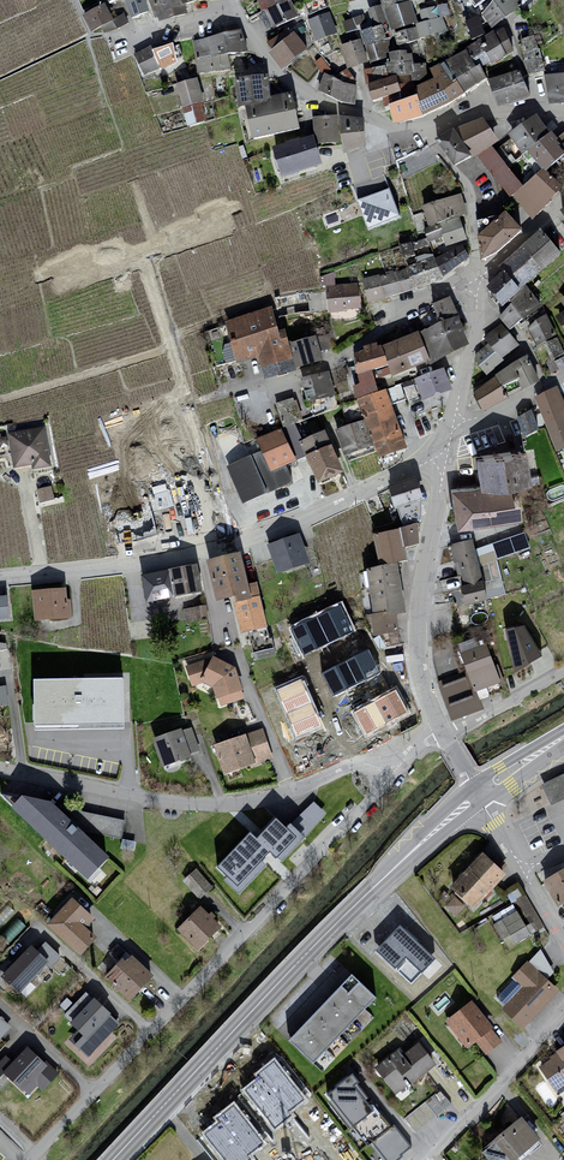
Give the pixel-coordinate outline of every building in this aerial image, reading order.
[(133,18),(148,13),(144,0),(126,0),(133,18)] [(159,21),(185,14),(183,5),(181,0),(151,0),(159,21)] [(263,9),(274,29),(297,17),(288,0),(260,0),(263,9)] [(474,8),(485,0),(467,0),(474,8)] [(483,14),(493,26),(516,7),(515,4),(518,0),(495,0),(483,14)] [(410,2),(385,10),(392,30),(416,22),(410,2)] [(387,23),(381,4),(367,9),(373,28),(386,24),(387,23)] [(104,5),(85,15),(93,31),(102,27),(105,32),(117,29),(128,23),(123,15),(113,20),(104,5)] [(435,7),(420,11),(423,22),(416,24),(417,27),(420,39),(448,32),(444,17),(438,18),(435,7)] [(329,14),(310,21),(316,39),(336,32),(329,14)] [(363,14),(342,21),(346,33),(367,26),(363,14)] [(483,19),(470,19),(471,37),(483,36),(483,19)] [(373,28),(361,32),(370,62),(386,57),(384,53),(388,51),(390,37),(386,24),(373,28)] [(417,27),(394,33),(398,46),(420,39),(417,27)] [(467,47),(468,49),(477,68),(490,61),(492,63),(513,52),(502,28),(467,47)] [(241,32),(194,43),(198,72),(228,68),(226,55),(245,52),(241,32)] [(294,33),(272,50),(285,67),(307,50),(294,33)] [(534,36),(521,39),(524,52),(523,53),(528,75),(545,71),(542,56),(539,57),(534,36)] [(360,39),(341,46),(348,68),(367,62),(360,39)] [(151,47),(136,55),(145,75),(160,68),(161,70),(176,63),(173,45),(153,52),(151,47)] [(468,49),(444,62),(464,93),(484,80),(477,68),(468,49)] [(405,51),(390,53),(391,65),(365,71),(368,83),(395,76),(412,72),(413,82),(417,81),(426,80),(425,64),(412,64),(411,55),(405,55),(405,51)] [(444,62),(430,69),(435,78),(418,86),(415,89),(416,96),(422,114),(449,103),(464,93),(444,62)] [(517,71),(489,81),(499,105),(527,96),(517,71)] [(343,84),(325,74),(319,89),(342,100),(352,102),(356,86),(343,84)] [(545,76),(549,103),(563,102),(563,75),(545,76)] [(266,76),(236,79),(239,105),(246,104),(254,140),(298,130),(291,95),(268,99),(266,76)] [(395,76),(368,83),(373,102),(383,98),(385,105),(390,104),(403,100),(398,85),(395,76)] [(196,79),(177,85),(188,125),(204,121),(199,105),(202,105),(196,79)] [(413,82),(398,85),(403,100),(416,96),(415,89),(418,86),(417,81),(413,82)] [(416,96),(403,100),(390,104),(395,122),(422,114),(416,96)] [(510,136),(524,153),(528,150),(542,168),(544,170),(563,154),(563,150),(561,147),(537,116),(510,136)] [(335,117),(314,118),(315,142),(336,141),(335,117)] [(361,119),(340,117),(341,133),(345,151),(362,145),(361,119)] [(482,120),(453,129),(473,158),(496,141),(482,120)] [(471,155),(453,129),(437,139),(454,166),(471,155)] [(314,137),(274,149),(283,175),(321,163),(314,137)] [(542,168),(514,196),(533,215),(561,187),(544,170),(542,168)] [(390,190),(360,201),(370,228),(400,217),(390,190)] [(458,196),(422,207),(427,231),(441,227),(460,219),(465,217),(458,196)] [(504,213),(480,235),(483,259),(497,251),(520,230),(504,213)] [(441,227),(445,252),(449,249),(459,245),(466,242),(460,219),(441,227)] [(529,250),(549,275),(563,263),(563,255),(548,233),(529,250)] [(445,252),(434,259),(444,280),(467,259),(459,245),(449,249),(445,252)] [(549,275),(529,250),(504,271),(509,273),(529,293),(549,275)] [(434,259),(406,268),(412,290),(444,280),(434,259)] [(406,268),(364,279),(370,301),(412,290),(406,268)] [(509,273),(491,290),(512,311),(529,293),(509,273)] [(359,284),(327,288),(330,314),(362,310),(359,284)] [(283,307),(230,324),(243,366),(264,359),(268,373),(301,362),(283,307)] [(531,333),(541,350),(549,347),(556,362),(563,361),(563,347),(551,318),(531,333)] [(463,320),(429,335),(440,366),(466,357),(469,342),(463,320)] [(487,337),(490,344),(507,363),(523,350),(504,325),(487,337)] [(429,335),(389,351),(394,370),(396,375),(401,379),(440,366),(429,335)] [(223,345),(228,362),(236,360),(232,343),(223,345)] [(490,344),(474,358),(491,377),(507,363),(490,344)] [(370,355),(361,358),(365,380),(380,375),(394,370),(389,351),(385,351),(383,346),(368,350),(370,355)] [(424,403),(455,392),(445,366),(415,377),(424,403)] [(328,373),(303,380),(308,401),(333,394),(328,373)] [(384,394),(380,375),(365,380),(367,389),(361,390),(364,401),(384,394)] [(495,380),(474,393),(484,409),(505,396),(495,380)] [(364,401),(361,402),(384,464),(413,453),(391,391),(384,394),(364,401)] [(540,400),(563,452),(563,402),(559,391),(540,400)] [(296,399),(277,405),(285,430),(304,424),(296,399)] [(533,414),(520,420),(529,439),(542,432),(533,414)] [(367,422),(339,432),(349,462),(377,452),(367,422)] [(48,430),(11,437),(17,472),(55,465),(48,430)] [(288,432),(226,461),(248,508),(296,485),(290,472),(304,465),(288,432)] [(329,434),(304,445),(324,489),(349,478),(329,434)] [(529,450),(480,457),(485,487),(534,480),(529,450)] [(416,481),(390,490),(399,514),(425,505),(416,481)] [(154,484),(157,507),(173,505),(169,482),(154,484)] [(41,501),(56,497),(52,484),(37,489),(41,501)] [(517,519),(512,484),(452,492),(457,527),(517,519)] [(116,518),(124,546),(161,536),(153,508),(116,518)] [(421,529),(378,537),(384,571),(412,565),(410,552),(425,549),(421,529)] [(303,537),(269,549),(280,579),(314,567),(303,537)] [(478,542),(453,547),(467,611),(491,606),(478,542)] [(247,558),(213,567),(221,602),(255,594),(247,558)] [(402,569),(372,573),(378,617),(400,614),(408,613),(402,569)] [(202,570),(146,580),(151,608),(207,597),(202,570)] [(72,593),(37,596),(39,625),(74,623),(72,593)] [(263,594),(237,601),(247,638),(273,631),(263,594)] [(0,600),(0,624),(14,623),(11,600),(0,600)] [(186,617),(207,616),(207,604),(185,605),(186,617)] [(342,605),(317,617),(329,643),(354,632),(342,605)] [(400,614),(378,617),(381,638),(403,635),(400,614)] [(317,617),(292,629),(305,655),(329,643),(317,617)] [(534,626),(509,628),(513,668),(537,665),(534,626)] [(490,647),(464,656),(476,695),(503,686),(490,647)] [(368,650),(346,661),(357,683),(379,672),(368,650)] [(346,661),(322,673),(333,695),(357,683),(346,661)] [(214,662),(187,670),(193,691),(204,688),(217,693),(222,711),(246,703),(238,673),(214,662)] [(302,675),(275,687),(293,726),(320,713),(302,675)] [(467,676),(438,685),(455,722),(484,710),(476,695),(467,676)] [(123,677),(33,679),(34,731),(124,729),(123,677)] [(0,685),(0,705),(9,704),(7,684),(0,685)] [(372,699),(348,707),(357,734),(382,726),(372,699)] [(185,732),(154,742),(164,770),(195,760),(185,732)] [(265,732),(217,748),(227,778),(275,762),(265,732)] [(544,788),(554,806),(555,809),(563,804),(563,778),(544,788)] [(12,806),(26,796),(18,785),(4,795),(12,806)] [(31,798),(18,811),(93,885),(118,860),(59,806),(31,798)] [(313,802),(294,820),(309,834),(325,813),(313,802)] [(224,877),(221,880),(239,896),(269,864),(265,861),(270,856),(283,868),(312,837),(309,834),(294,820),(290,816),(286,820),(276,811),(256,832),(250,826),(213,866),(224,877)] [(91,813),(88,826),(122,833),(125,820),(91,813)] [(487,856),(454,890),(478,913),(511,878),(487,856)] [(196,868),(182,881),(199,900),(213,887),(196,868)] [(546,883),(560,908),(563,906),(563,873),(546,883)] [(495,923),(509,947),(546,925),(526,893),(515,899),(520,908),(495,923)] [(99,921),(76,901),(52,928),(84,957),(100,939),(91,930),(99,921)] [(493,914),(496,920),(516,909),(513,903),(493,914)] [(204,909),(182,932),(202,952),(225,929),(204,909)] [(435,959),(399,926),(376,952),(411,985),(435,959)] [(39,952),(35,948),(6,977),(23,994),(60,956),(47,944),(39,952)] [(158,980),(135,958),(111,984),(133,1005),(158,980)] [(522,989),(502,1011),(525,1032),(560,994),(528,965),(513,981),(522,989)] [(357,978),(296,1045),(322,1069),(383,1002),(357,978)] [(119,1024),(93,999),(70,1022),(83,1035),(74,1045),(87,1057),(119,1024)] [(477,1002),(450,1022),(467,1052),(479,1043),(486,1056),(504,1043),(477,1002)] [(401,1053),(380,1070),(399,1097),(440,1066),(424,1045),(405,1058),(401,1053)] [(30,1047),(16,1064),(3,1053),(0,1057),(0,1083),(6,1076),(30,1098),(39,1088),(46,1094),(62,1076),(30,1047)] [(542,1066),(559,1095),(563,1092),(563,1052),(542,1066)] [(352,1075),(327,1095),(368,1147),(392,1128),(352,1075)] [(417,1131),(451,1100),(439,1087),(405,1118),(417,1131)] [(268,1100),(234,1125),(253,1151),(287,1126),(268,1100)] [(486,1154),(491,1159),(521,1159),(544,1141),(527,1120),(486,1154)]
